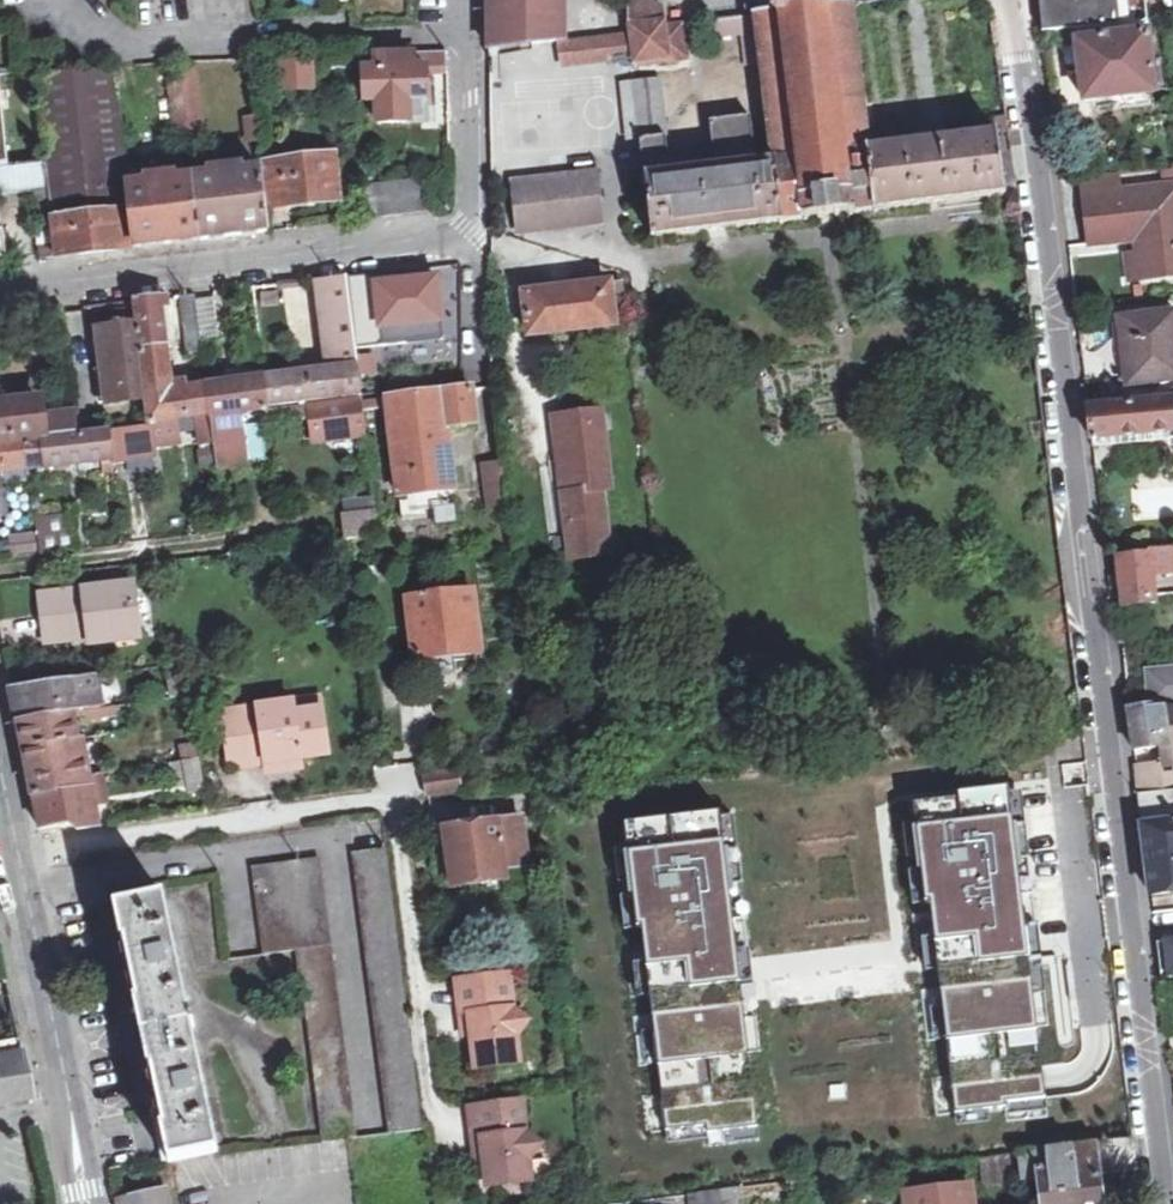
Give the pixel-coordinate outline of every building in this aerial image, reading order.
[(564,44),(563,0),(490,0),(490,53),(564,44)] [(667,27),(665,9),(639,0),(630,0),(635,32),(667,27)] [(852,6),(836,8),(834,0),(805,0),(804,0),(772,4),(773,17),(758,18),(760,35),(763,65),(773,163),(781,225),(825,220),(878,213),(870,152),(852,6)] [(1044,35),(1149,25),(1147,0),(1040,0),(1044,35)] [(758,18),(749,19),(751,36),(760,35),(758,18)] [(717,40),(751,36),(749,19),(715,22),(717,40)] [(629,35),(632,56),(670,51),(667,27),(635,32),(629,33),(629,35)] [(565,65),(632,56),(629,35),(564,44),(565,65)] [(763,65),(760,35),(751,36),(754,65),(763,65)] [(1148,40),(1078,47),(1080,73),(1150,66),(1148,40)] [(447,57),(413,59),(414,71),(426,71),(426,78),(434,77),(448,77),(447,57)] [(333,72),(349,71),(348,59),(331,60),(333,72)] [(426,78),(426,71),(414,71),(413,59),(376,60),(377,73),(365,74),(366,103),(379,102),(380,125),(409,124),(408,101),(427,100),(426,78)] [(316,95),(313,64),(285,65),(287,96),(316,95)] [(181,68),(190,148),(205,146),(196,66),(181,68)] [(1150,66),(1080,73),(1084,105),(1111,102),(1112,114),(1149,110),(1148,99),(1153,98),(1150,66)] [(175,149),(190,148),(181,68),(166,69),(175,149)] [(48,162),(57,260),(81,257),(135,251),(113,75),(40,78),(48,162)] [(10,167),(3,76),(0,76),(0,169),(10,167)] [(434,77),(426,78),(427,100),(427,108),(435,108),(434,77)] [(661,86),(636,88),(642,144),(668,140),(661,86)] [(642,144),(636,88),(620,89),(626,147),(642,144)] [(427,100),(408,101),(409,124),(428,123),(427,100)] [(781,225),(773,163),(759,166),(753,117),(711,123),(714,149),(669,155),(668,140),(642,144),(653,241),(781,225)] [(870,152),(878,213),(1016,197),(1005,120),(992,122),(994,137),(933,144),(870,152)] [(264,166),(268,210),(289,208),(336,201),(332,157),(264,166)] [(0,169),(0,198),(36,194),(44,262),(57,260),(48,162),(10,167),(0,169)] [(195,180),(203,243),(230,240),(256,237),(270,235),(267,210),(262,172),(234,175),(233,170),(217,172),(218,177),(195,180)] [(514,187),(519,238),(603,229),(598,178),(514,187)] [(203,243),(195,180),(173,183),(172,179),(156,181),(156,186),(131,188),(138,251),(166,247),(203,243)] [(435,181),(364,188),(368,223),(438,215),(435,181)] [(1135,261),(1138,285),(1172,281),(1172,194),(1083,202),(1087,250),(1142,245),(1143,253),(1135,254),(1135,261)] [(10,266),(6,231),(0,232),(0,267),(10,266)] [(1128,286),(1138,285),(1135,261),(1126,262),(1128,286)] [(438,274),(371,281),(376,331),(380,331),(443,324),(438,274)] [(370,276),(352,278),(359,345),(381,343),(380,331),(376,331),(371,281),(370,276)] [(273,411),(364,400),(348,280),(329,283),(339,360),(348,358),(350,372),(269,383),(273,411)] [(527,341),(612,330),(610,314),(623,313),(620,287),(522,299),(527,341)] [(206,355),(204,343),(199,306),(198,298),(181,300),(189,357),(206,355)] [(140,305),(143,329),(151,391),(171,388),(162,302),(140,305)] [(199,306),(204,343),(219,341),(214,304),(199,306)] [(1121,321),(1128,387),(1172,383),(1172,316),(1121,321)] [(152,403),(151,391),(143,329),(102,335),(111,408),(152,403)] [(273,414),(273,411),(269,383),(268,376),(226,381),(227,387),(210,390),(217,442),(218,450),(221,475),(253,470),(247,417),(273,414)] [(204,443),(217,442),(210,390),(189,393),(188,385),(171,388),(151,391),(152,403),(155,425),(181,421),(200,419),(204,443)] [(471,389),(389,402),(402,499),(455,491),(447,428),(478,424),(474,388),(471,389)] [(79,433),(77,417),(51,420),(47,402),(0,409),(0,442),(26,439),(79,433)] [(366,418),(364,405),(275,416),(276,430),(314,425),(316,444),(369,437),(366,418)] [(1114,411),(1114,408),(1088,411),(1093,451),(1120,449),(1119,441),(1172,435),(1172,405),(1114,411)] [(605,416),(565,421),(572,483),(565,484),(562,484),(571,567),(613,562),(606,496),(614,495),(605,416)] [(147,429),(112,434),(115,463),(116,466),(159,461),(157,444),(178,442),(183,436),(181,421),(155,425),(146,426),(147,429)] [(572,483),(565,421),(558,422),(565,484),(572,483)] [(112,434),(27,443),(31,471),(115,463),(112,434)] [(31,471),(27,443),(0,446),(0,475),(31,471)] [(480,464),(488,515),(509,511),(500,461),(480,464)] [(437,512),(440,530),(461,526),(457,507),(437,512)] [(78,516),(38,521),(42,558),(83,552),(78,516)] [(383,539),(380,518),(347,522),(349,544),(383,539)] [(1151,577),(1172,575),(1172,554),(1148,556),(1151,577)] [(1155,609),(1154,599),(1151,577),(1148,556),(1118,559),(1125,612),(1155,609)] [(91,640),(139,633),(133,587),(42,598),(45,633),(46,645),(91,640)] [(481,650),(474,593),(411,600),(420,670),(461,664),(459,653),(481,650)] [(140,641),(139,633),(91,640),(92,647),(140,641)] [(1151,715),(1162,714),(1172,713),(1172,678),(1148,680),(1151,715)] [(80,695),(100,692),(99,685),(102,685),(102,679),(12,690),(15,706),(18,722),(83,714),(80,695)] [(102,711),(100,692),(80,695),(83,714),(102,711)] [(320,703),(295,707),(296,718),(322,715),(320,703)] [(267,777),(292,774),(290,765),(300,763),(328,761),(322,715),(296,718),(295,707),(223,718),(230,773),(267,769),(267,777)] [(107,711),(109,719),(116,718),(115,709),(107,711)] [(83,714),(18,722),(21,736),(25,752),(72,744),(79,742),(74,722),(83,720),(83,725),(109,720),(109,719),(107,711),(102,711),(83,714)] [(1162,714),(1129,717),(1133,746),(1134,757),(1172,752),(1172,713),(1162,714)] [(75,761),(28,769),(34,797),(90,788),(80,742),(79,742),(72,744),(75,761)] [(72,744),(25,752),(26,760),(28,769),(75,761),(72,744)] [(201,762),(178,763),(180,794),(203,792),(201,762)] [(302,772),(300,763),(290,765),(292,774),(302,772)] [(1154,767),(1157,797),(1172,796),(1172,766),(1172,765),(1154,767)] [(1157,797),(1154,767),(1135,768),(1138,794),(1139,800),(1157,797)] [(458,779),(456,771),(427,775),(430,796),(465,792),(464,784),(458,779)] [(83,830),(98,828),(90,788),(34,797),(40,829),(72,823),(77,827),(83,830)] [(1022,795),(923,806),(944,981),(962,1116),(1052,1105),(1037,947),(1022,795)] [(1157,797),(1139,800),(1147,858),(1150,888),(1172,885),(1172,796),(1157,797)] [(524,820),(497,823),(499,845),(526,842),(524,820)] [(730,822),(632,834),(674,1140),(767,1129),(752,1001),(730,822)] [(499,845),(497,823),(447,828),(453,888),(475,886),(509,882),(509,878),(517,877),(516,869),(529,868),(526,842),(499,845)] [(424,1129),(388,850),(355,854),(391,1133),(424,1129)] [(254,866),(266,961),(297,957),(318,1127),(354,1123),(320,858),(254,866)] [(114,910),(117,926),(166,916),(163,900),(114,910)] [(216,1153),(166,916),(117,926),(121,945),(139,1033),(162,1142),(167,1163),(216,1153)] [(1163,987),(1172,985),(1172,948),(1158,950),(1163,987)] [(510,974),(457,980),(461,1016),(471,1014),(478,1068),(521,1062),(518,1036),(530,1020),(514,1008),(510,974)] [(30,1099),(19,1048),(0,1052),(0,1103),(30,1099)] [(522,1101),(469,1107),(473,1140),(482,1139),(487,1186),(531,1180),(529,1160),(543,1145),(526,1131),(522,1101)] [(320,1142),(356,1138),(354,1123),(318,1127),(320,1142)] [(1098,1171),(1135,1167),(1132,1145),(1015,1158),(1017,1178),(1036,1176),(1040,1203),(1101,1203),(1098,1171)] [(1017,1178),(1015,1158),(982,1163),(986,1191),(1018,1188),(1017,1178)] [(117,1198),(119,1203),(167,1203),(165,1190),(153,1192),(149,1175),(132,1178),(134,1187),(126,1188),(127,1196),(117,1198)] [(968,1191),(905,1199),(906,1203),(969,1203),(968,1191)] [(733,1192),(710,1195),(711,1203),(734,1203),(733,1192)] [(710,1195),(689,1198),(690,1203),(711,1203),(710,1195)]
